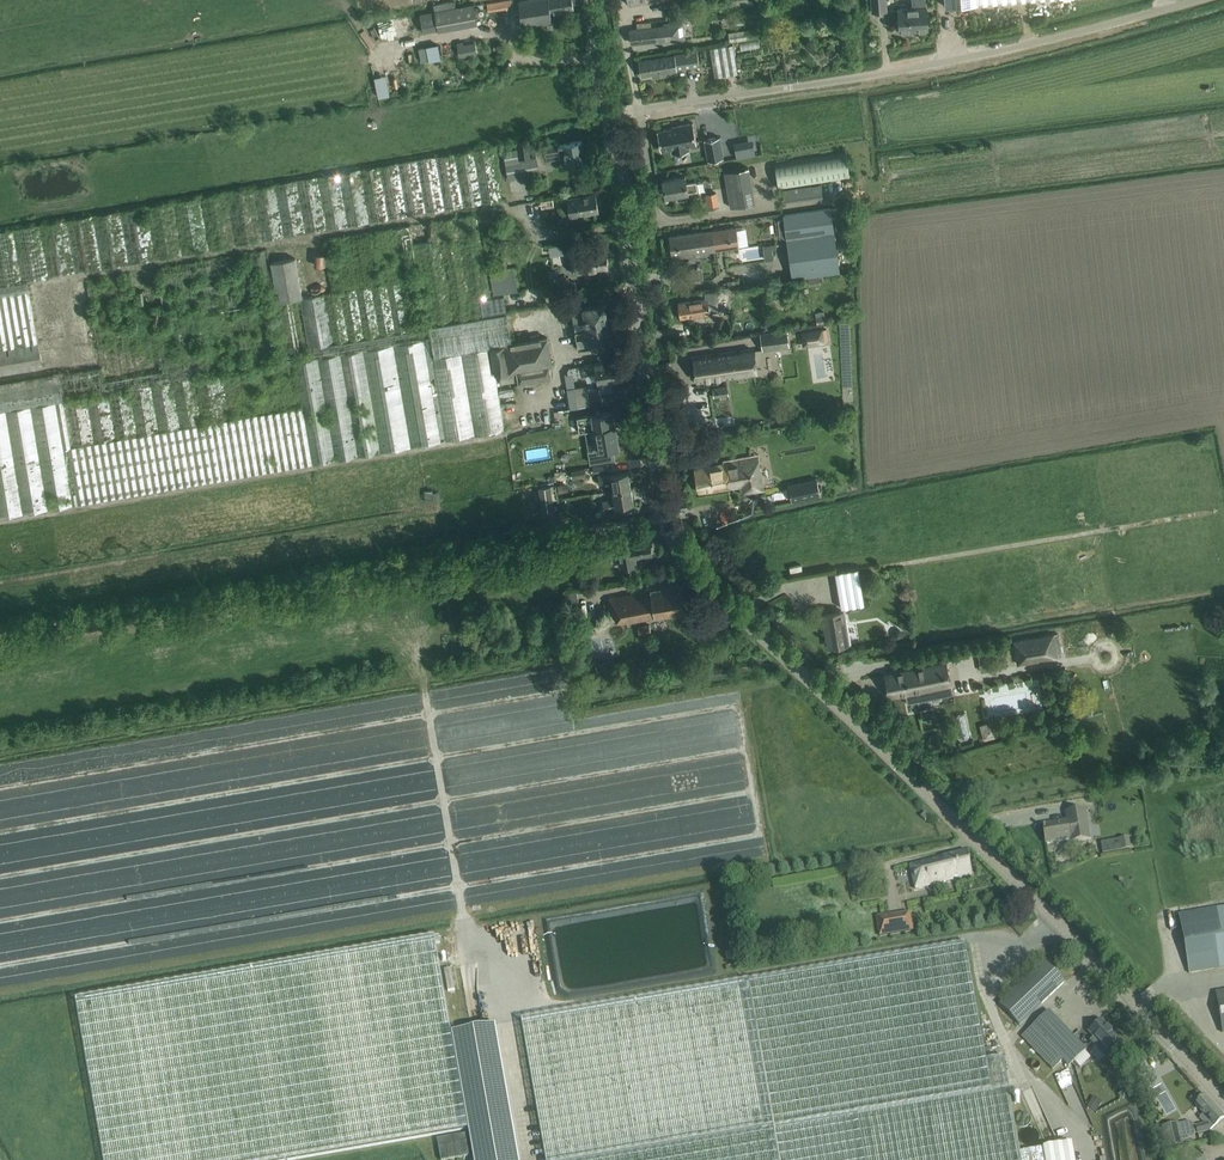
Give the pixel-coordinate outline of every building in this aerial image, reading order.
[(486,3),(487,11),(513,7),(512,0),(506,0),(486,3)] [(574,9),(573,0),(523,0),(517,1),(521,27),(552,23),(550,13),(574,9)] [(887,10),(886,0),(871,0),(872,11),(887,10)] [(918,30),(928,29),(926,7),(925,7),(925,0),(912,0),(913,8),(898,9),(899,20),(898,20),(896,22),(897,26),(899,28),(899,31),(918,30)] [(478,24),(474,4),(454,7),(457,27),(478,24)] [(684,40),(682,22),(664,24),(664,27),(652,28),(630,30),(631,43),(659,40),(672,39),(672,41),(684,40)] [(764,26),(726,32),(727,42),(766,36),(764,26)] [(759,39),(740,42),(742,52),(760,49),(759,39)] [(463,41),(457,42),(460,57),(477,54),(475,42),(463,44),(463,41)] [(417,48),(420,63),(439,59),(436,44),(417,48)] [(730,74),(726,46),(710,48),(715,77),(730,74)] [(699,66),(697,50),(674,54),(674,55),(639,61),(641,75),(667,71),(668,74),(677,73),(677,69),(699,66)] [(372,77),(377,97),(388,94),(383,75),(372,77)] [(697,144),(693,122),(677,125),(677,129),(673,129),(672,128),(657,131),(661,150),(672,148),(673,153),(689,150),(688,145),(697,144)] [(723,158),(719,137),(704,139),(708,161),(723,158)] [(530,156),(527,140),(518,142),(521,158),(530,156)] [(536,158),(521,160),(521,162),(524,176),(539,173),(538,168),(548,166),(547,160),(546,154),(560,152),(560,157),(566,156),(567,164),(568,163),(569,168),(580,166),(579,162),(585,161),(581,140),(559,144),(558,143),(544,145),(545,148),(536,150),(537,157),(536,158)] [(428,208),(500,198),(493,148),(485,149),(428,157),(427,162),(433,162),(432,165),(425,166),(439,170),(438,164),(450,167),(453,166),(452,170),(442,172),(441,176),(436,174),(434,174),(434,179),(437,179),(458,184),(450,185),(449,185),(431,188),(429,195),(421,196),(421,201),(417,199),(415,205),(428,208)] [(516,149),(504,151),(506,163),(506,164),(519,162),(519,161),(517,149),(516,149)] [(850,178),(848,164),(846,152),(775,163),(779,189),(850,178)] [(675,178),(663,180),(666,196),(677,194),(678,200),(687,198),(686,192),(688,192),(688,191),(697,189),(696,181),(686,183),(685,176),(675,178)] [(755,203),(753,191),(729,195),(731,207),(755,203)] [(709,206),(719,204),(716,192),(707,194),(709,206)] [(599,211),(596,193),(567,198),(571,222),(583,220),(582,213),(599,211)] [(840,271),(830,208),(783,215),(783,219),(778,220),(780,235),(786,234),(792,278),(809,275),(820,274),(840,271)] [(19,326),(32,277),(60,272),(55,242),(44,255),(26,250),(22,265),(19,246),(32,230),(31,226),(0,231),(0,330),(19,326)] [(735,227),(712,230),(669,236),(670,246),(668,246),(669,255),(672,254),(672,255),(738,247),(735,227)] [(764,258),(772,258),(771,245),(763,245),(764,258)] [(608,269),(606,248),(570,253),(573,274),(608,269)] [(300,298),(296,258),(270,261),(275,301),(300,298)] [(513,267),(494,270),(498,294),(517,291),(513,267)] [(701,268),(685,268),(686,280),(702,279),(701,268)] [(820,274),(809,275),(811,286),(821,284),(820,274)] [(574,281),(559,284),(560,292),(576,289),(574,281)] [(728,290),(714,292),(715,299),(729,297),(728,290)] [(484,316),(506,313),(504,296),(482,300),(484,316)] [(717,312),(715,299),(708,300),(707,298),(678,303),(679,307),(677,307),(678,314),(680,314),(681,318),(717,312)] [(607,318),(604,304),(584,308),(584,312),(573,314),(575,327),(586,325),(594,324),(593,321),(608,319),(608,318),(607,318)] [(823,311),(815,312),(817,324),(826,323),(823,311)] [(306,333),(340,333),(340,331),(325,331),(325,316),(306,316),(306,333)] [(610,339),(608,331),(610,331),(608,319),(593,321),(594,324),(586,325),(587,328),(576,330),(579,349),(591,347),(590,343),(597,341),(597,344),(602,344),(601,341),(610,339)] [(768,330),(761,331),(763,349),(779,347),(790,345),(787,328),(777,329),(768,330)] [(703,331),(701,335),(704,339),(709,339),(711,334),(708,331),(703,331)] [(0,351),(0,374),(41,368),(37,345),(0,351)] [(757,372),(754,350),(705,357),(694,359),(697,380),(757,372)] [(618,378),(615,362),(605,363),(605,361),(595,363),(583,365),(584,374),(597,372),(600,392),(613,389),(611,379),(618,378)] [(575,394),(568,395),(571,408),(590,405),(586,385),(574,387),(575,394)] [(728,395),(727,386),(713,388),(714,397),(728,395)] [(611,411),(577,417),(579,432),(585,431),(595,429),(598,449),(588,450),(590,463),(614,459),(612,447),(619,446),(615,425),(614,425),(611,411)] [(764,488),(758,457),(695,470),(699,492),(743,485),(744,492),(764,488)] [(583,469),(564,472),(565,479),(584,477),(583,469)] [(631,487),(628,472),(611,475),(610,472),(597,475),(599,484),(610,482),(611,490),(631,487)] [(820,495),(816,478),(788,484),(792,501),(820,495)] [(567,483),(557,485),(559,493),(568,491),(567,483)] [(554,509),(552,497),(551,485),(539,487),(542,511),(554,509)] [(633,502),(631,487),(611,490),(613,499),(603,501),(604,510),(616,507),(616,505),(633,502)] [(433,489),(424,490),(425,501),(440,499),(439,491),(433,492),(433,489)] [(609,552),(606,538),(585,542),(588,556),(609,552)] [(652,554),(651,551),(653,550),(652,543),(650,543),(649,540),(618,545),(621,567),(635,564),(634,557),(652,554)] [(859,568),(835,572),(841,608),(865,604),(859,568)] [(684,611),(679,584),(609,598),(613,617),(627,614),(628,621),(684,611)] [(541,604),(532,606),(534,617),(544,615),(541,604)] [(849,644),(845,621),(843,611),(823,614),(829,647),(849,644)] [(647,624),(637,627),(639,634),(650,632),(647,624)] [(896,629),(894,633),(894,637),(898,640),(902,639),(905,635),(904,631),(901,629),(896,629)] [(1014,640),(1018,664),(1034,661),(1034,659),(1045,657),(1046,659),(1057,657),(1053,634),(1014,640)] [(953,694),(947,661),(884,674),(889,696),(905,693),(907,703),(919,701),(953,694)] [(610,668),(596,672),(598,679),(611,675),(610,668)] [(932,707),(920,709),(922,718),(934,716),(932,707)] [(996,720),(980,724),(984,740),(1000,736),(996,720)] [(1090,839),(1085,809),(1065,812),(1067,820),(1043,824),(1046,844),(1070,840),(1071,842),(1090,839)] [(930,817),(925,812),(921,817),(925,821),(930,817)] [(1130,838),(1120,840),(1122,850),(1132,849),(1130,838)] [(952,878),(972,873),(967,851),(910,865),(916,889),(941,883),(953,880),(952,878)] [(1179,915),(1189,973),(1223,967),(1223,907),(1179,915)] [(910,914),(891,917),(890,913),(876,916),(880,936),(913,930),(910,914)] [(1070,1144),(1020,1153),(1003,1057),(986,1060),(974,993),(964,942),(749,981),(523,1021),(547,1159),(1073,1159),(1070,1144)] [(452,1032),(437,945),(78,1008),(105,1159),(334,1159),(470,1136),(474,1159),(519,1159),(495,1025),(452,1032)] [(1020,1025),(1056,991),(1065,982),(1045,962),(1000,1005),(1020,1025)] [(455,990),(452,969),(444,970),(448,991),(455,990)] [(1216,994),(1222,1032),(1223,1032),(1223,993),(1216,994)] [(1086,1050),(1049,1011),(1022,1036),(1052,1068),(1062,1059),(1069,1066),(1086,1050)] [(1101,1020),(1089,1032),(1094,1037),(1090,1041),(1096,1048),(1091,1053),(1100,1062),(1105,1057),(1106,1058),(1116,1048),(1113,1045),(1119,1039),(1101,1020)] [(1145,1061),(1134,1066),(1139,1077),(1150,1073),(1145,1061)] [(1069,1104),(1081,1100),(1069,1069),(1058,1073),(1069,1104)] [(1198,1092),(1191,1099),(1195,1103),(1204,1114),(1199,1118),(1205,1124),(1195,1127),(1197,1134),(1210,1130),(1215,1126),(1223,1118),(1204,1095),(1202,1097),(1198,1092)] [(1093,1097),(1087,1106),(1096,1112),(1102,1102),(1093,1097)] [(1178,1122),(1161,1126),(1166,1149),(1183,1145),(1178,1122)]
